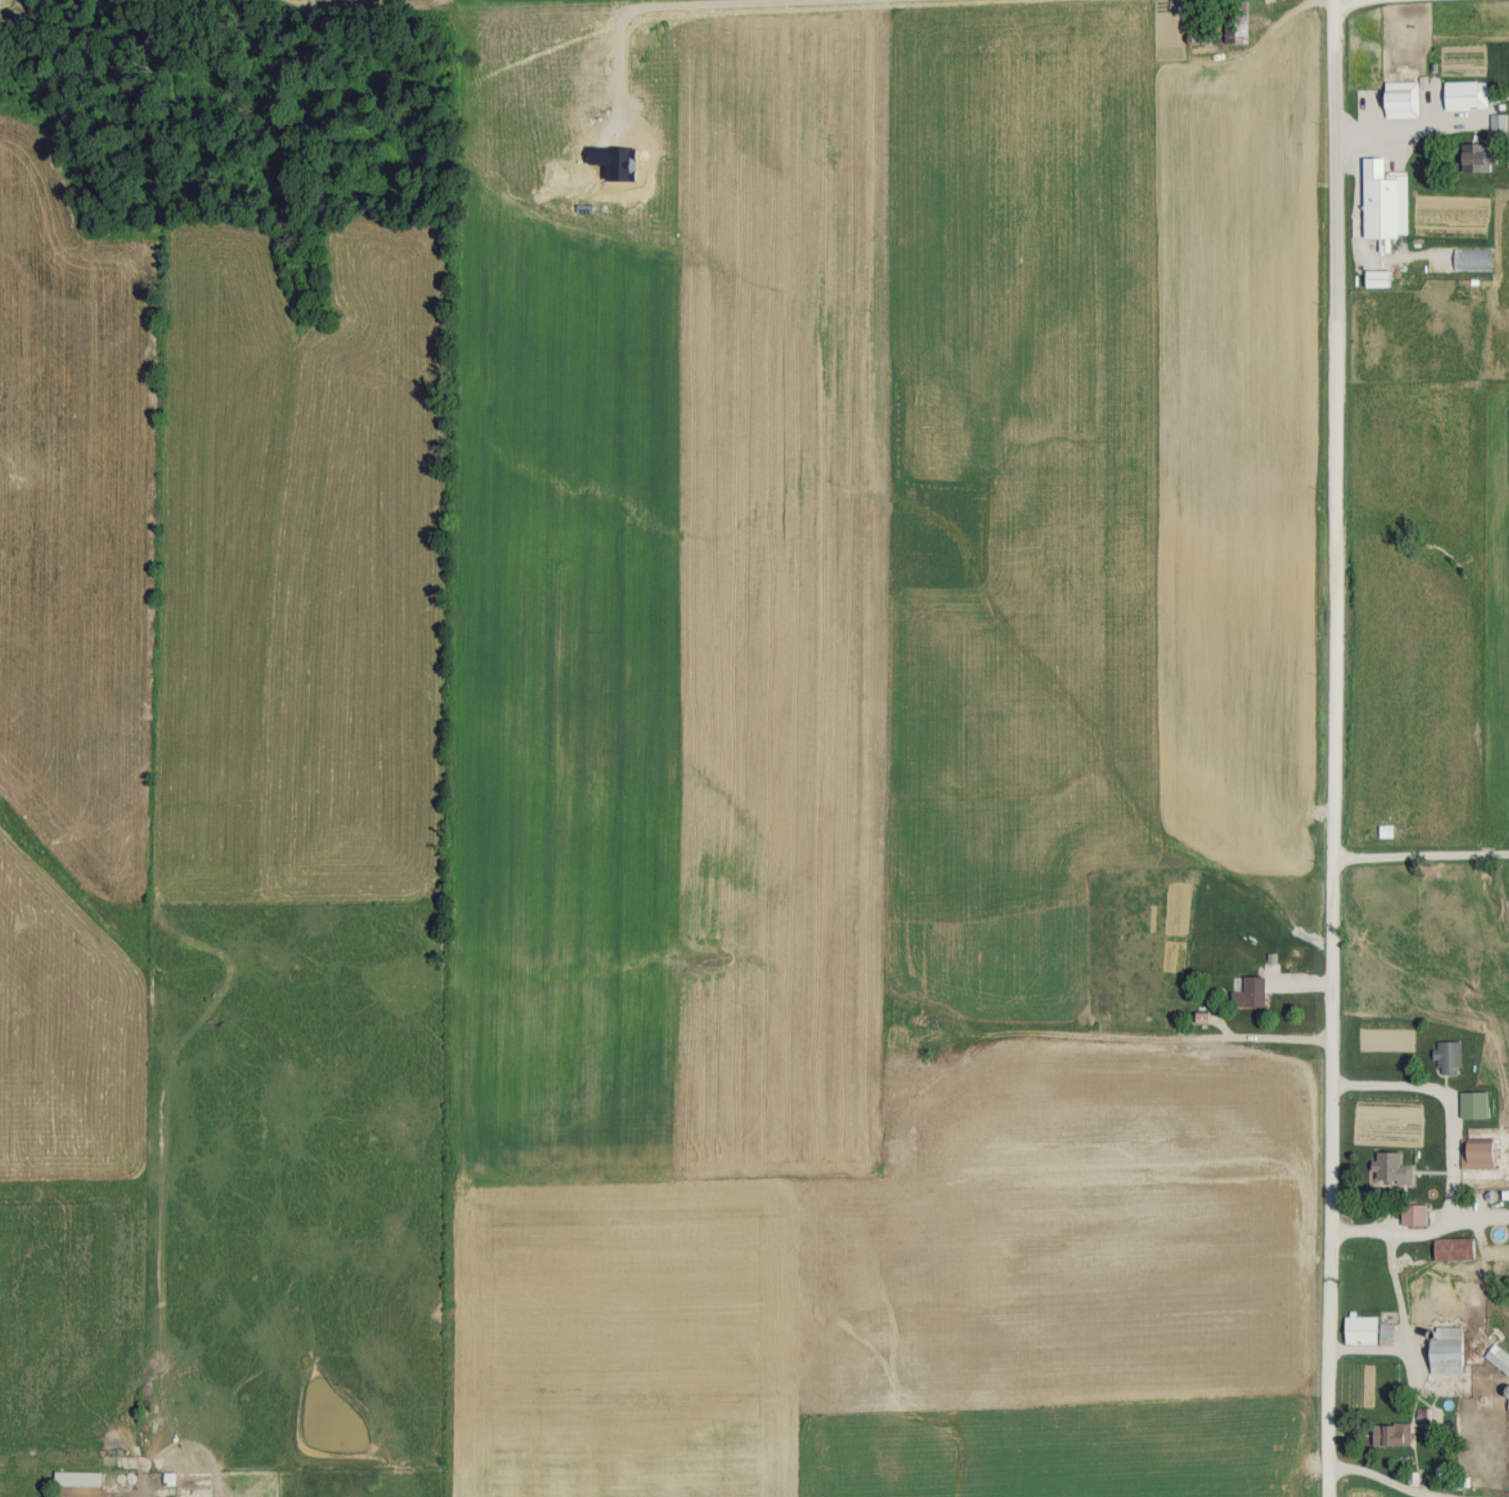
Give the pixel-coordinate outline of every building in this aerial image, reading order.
[(1421,82),(1386,82),(1387,118),(1421,118),(1421,82)] [(1482,108),(1482,87),(1447,87),(1447,108),(1482,108)] [(1508,134),(1508,115),(1493,115),(1493,134),(1508,134)] [(1504,143),(1469,143),(1469,171),(1504,171),(1504,143)] [(1403,238),(1402,178),(1367,179),(1369,238),(1384,238),(1384,252),(1394,252),(1394,238),(1403,238)] [(1495,248),(1430,248),(1430,270),(1495,270),(1495,248)] [(1248,992),(1232,992),(1232,1007),(1271,1007),(1271,977),(1248,977),(1248,992)] [(1464,1042),(1436,1042),(1436,1073),(1464,1073),(1464,1042)] [(1492,1119),(1491,1092),(1464,1092),(1464,1119),(1492,1119)] [(1503,1169),(1503,1140),(1463,1140),(1463,1169),(1503,1169)] [(1405,1152),(1375,1152),(1375,1185),(1405,1186),(1405,1152)] [(1405,1226),(1430,1226),(1430,1205),(1405,1205),(1405,1226)] [(1436,1239),(1436,1261),(1479,1261),(1479,1239),(1436,1239)] [(1357,1318),(1357,1313),(1348,1313),(1348,1345),(1397,1345),(1397,1324),(1381,1324),(1381,1318),(1357,1318)] [(1437,1376),(1470,1376),(1471,1329),(1452,1329),(1452,1332),(1438,1332),(1437,1376)] [(1498,1345),(1487,1357),(1508,1376),(1508,1354),(1498,1345)] [(1415,1446),(1414,1424),(1389,1424),(1389,1447),(1415,1446)] [(105,1472),(57,1472),(57,1486),(105,1486),(105,1472)] [(177,1484),(176,1473),(166,1474),(168,1485),(177,1484)]
